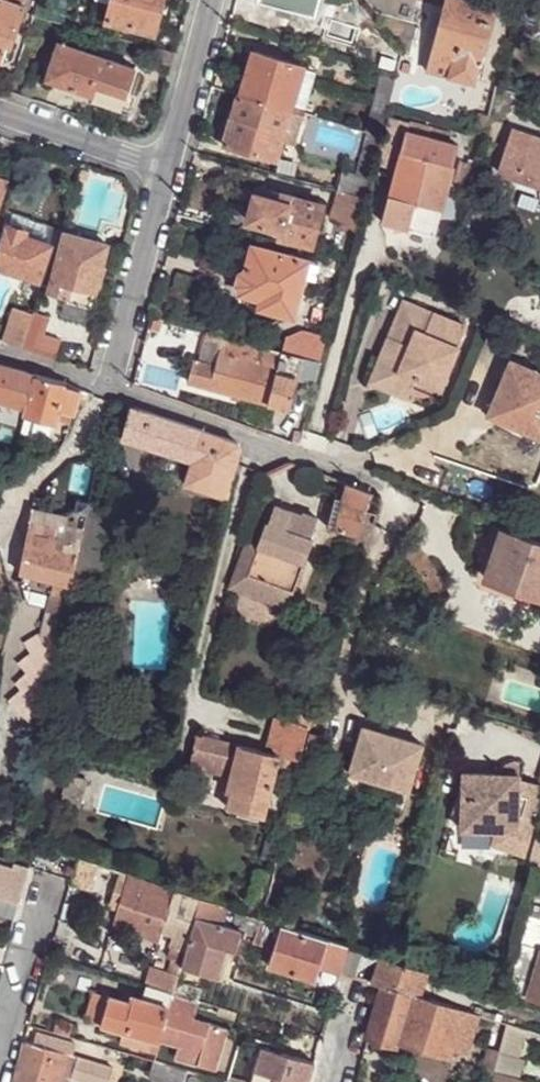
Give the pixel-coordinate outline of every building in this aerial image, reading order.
[(13,0),(0,0),(0,57),(5,41),(7,35),(13,37),(24,4),(13,0)] [(107,18),(156,30),(163,0),(112,0),(107,18)] [(316,15),(320,0),(263,0),(316,15)] [(432,50),(427,69),(449,74),(474,81),(495,3),(483,0),(445,0),(432,50)] [(45,78),(93,94),(96,84),(126,94),(128,90),(135,70),(135,66),(84,49),(88,40),(67,33),(64,42),(58,40),(45,78)] [(0,57),(0,61),(4,63),(11,44),(5,41),(0,57)] [(242,70),(235,92),(240,93),(292,108),(305,64),(255,50),(248,72),(242,70)] [(410,72),(412,63),(404,61),(401,70),(410,72)] [(305,64),(292,108),(304,112),(316,67),(305,64)] [(381,68),(365,129),(369,130),(381,134),(387,112),(397,72),(381,68)] [(96,84),(93,94),(132,107),(136,92),(134,92),(128,90),(126,94),(96,84)] [(292,108),(240,93),(232,124),(226,143),(257,153),(262,137),(282,142),(283,140),(292,108)] [(304,112),(292,108),(283,140),(295,144),(304,112)] [(473,125),(484,128),(488,113),(478,110),(473,125)] [(387,112),(381,134),(374,160),(395,166),(409,118),(387,112)] [(453,129),(409,118),(395,166),(381,220),(433,234),(458,144),(449,141),(453,129)] [(218,141),(226,143),(232,124),(223,122),(218,141)] [(513,128),(499,170),(539,185),(539,138),(513,128)] [(456,181),(470,185),(476,157),(470,155),(468,161),(461,159),(456,181)] [(344,170),(339,188),(340,189),(364,195),(370,176),(359,174),(344,170)] [(364,195),(340,189),(332,217),(356,230),(364,195)] [(248,218),(282,228),(289,201),(255,191),(248,218)] [(289,201),(282,228),(280,235),(313,244),(324,202),(291,194),(290,195),(289,201)] [(9,221),(0,247),(0,264),(38,280),(51,243),(26,233),(28,228),(9,221)] [(71,284),(97,290),(108,244),(65,234),(52,292),(68,295),(71,284)] [(254,243),(242,289),(271,298),(269,306),(294,314),(300,290),(306,292),(311,273),(316,274),(320,261),(254,243)] [(95,301),(97,290),(71,284),(68,295),(95,301)] [(414,376),(410,385),(436,395),(464,326),(402,300),(392,323),(403,327),(397,340),(387,336),(377,361),(414,376)] [(3,339),(22,345),(29,327),(33,313),(15,307),(3,339)] [(392,323),(387,336),(397,340),(403,327),(392,323)] [(22,345),(54,357),(61,338),(29,327),(22,345)] [(224,351),(228,335),(207,330),(199,360),(218,365),(221,349),(224,351)] [(322,360),(327,336),(303,330),(281,335),(278,349),(302,355),(322,360)] [(263,360),(266,346),(228,335),(224,351),(221,349),(218,365),(199,360),(196,359),(190,381),(250,397),(255,378),(246,375),(250,358),(263,360)] [(297,377),(302,355),(278,349),(266,346),(263,360),(279,365),(278,372),(297,377)] [(316,381),(322,360),(302,355),(297,377),(316,381)] [(279,365),(263,360),(250,358),(246,375),(255,378),(250,397),(268,401),(271,389),(276,372),(278,372),(279,365)] [(534,368),(510,358),(486,414),(539,436),(539,370),(534,368)] [(405,396),(410,385),(414,376),(377,361),(369,382),(405,396)] [(0,364),(0,401),(26,409),(26,413),(54,422),(58,408),(65,383),(0,364)] [(293,395),(297,377),(278,372),(276,372),(271,389),(293,395)] [(78,388),(65,383),(58,408),(73,410),(78,389),(78,388)] [(290,407),(293,395),(271,389),(268,401),(290,407)] [(120,437),(134,442),(140,444),(150,413),(131,407),(120,437)] [(150,413),(140,444),(190,460),(182,482),(204,489),(211,465),(209,465),(219,435),(150,413)] [(241,443),(219,435),(209,465),(211,465),(204,489),(225,497),(241,443)] [(348,482),(341,479),(329,524),(337,527),(348,482)] [(368,488),(348,482),(337,527),(359,535),(371,490),(368,488)] [(120,508),(88,502),(85,511),(83,523),(76,556),(72,576),(96,581),(104,583),(119,516),(120,510),(121,508),(120,508)] [(245,576),(280,588),(293,592),(319,516),(304,511),(303,513),(276,504),(268,524),(264,523),(253,554),(245,576)] [(30,509),(24,542),(51,550),(58,516),(30,509)] [(83,523),(85,511),(74,510),(71,519),(71,520),(83,523)] [(76,556),(83,523),(71,520),(71,519),(58,516),(51,550),(76,556)] [(537,536),(534,540),(500,527),(483,576),(539,596),(539,538),(537,536)] [(72,576),(76,556),(51,550),(24,542),(16,573),(20,574),(38,579),(51,581),(69,586),(72,576)] [(274,601),(280,588),(245,576),(253,554),(242,549),(230,587),(274,601)] [(36,590),(38,579),(20,574),(18,584),(36,590)] [(96,581),(72,576),(69,586),(94,592),(96,581)] [(62,615),(69,586),(51,581),(46,611),(62,615)] [(293,592),(280,588),(274,601),(288,606),(293,592)] [(54,650),(59,631),(49,629),(47,644),(52,648),(54,650)] [(309,727),(313,713),(289,706),(285,720),(309,727)] [(308,731),(309,727),(285,720),(275,717),(266,752),(277,755),(300,759),(302,754),(308,731)] [(424,744),(364,726),(350,772),(411,790),(424,744)] [(321,735),(308,731),(302,754),(315,758),(321,735)] [(187,766),(230,776),(236,745),(193,736),(187,766)] [(20,757),(30,759),(35,739),(24,737),(20,757)] [(236,745),(230,776),(226,790),(231,792),(228,806),(227,809),(263,816),(274,766),(277,755),(266,752),(236,745)] [(315,758),(302,754),(300,759),(297,774),(294,787),(307,790),(315,758)] [(297,774),(300,759),(277,755),(274,766),(286,769),(286,771),(297,774)] [(509,766),(501,773),(522,774),(522,760),(519,761),(509,766)] [(501,773),(465,773),(454,814),(464,816),(463,829),(499,831),(494,847),(527,856),(539,809),(539,799),(521,793),(521,780),(522,774),(501,773)] [(79,808),(87,780),(68,774),(59,802),(79,808)] [(521,780),(521,793),(539,799),(539,785),(521,780)] [(539,870),(539,837),(537,836),(529,868),(539,870)] [(28,868),(28,866),(0,857),(0,897),(18,902),(28,868)] [(73,871),(70,882),(86,887),(89,875),(73,871)] [(127,878),(120,904),(125,905),(132,886),(172,899),(174,893),(127,878)] [(125,905),(120,904),(112,927),(158,941),(161,930),(172,934),(169,945),(172,946),(168,957),(173,959),(169,972),(150,966),(144,984),(146,985),(148,986),(173,993),(177,979),(179,970),(180,966),(183,957),(186,944),(198,899),(174,891),(174,893),(172,899),(132,886),(125,905)] [(18,902),(0,897),(0,913),(14,917),(18,902)] [(227,909),(198,899),(186,944),(196,948),(193,960),(210,966),(227,909)] [(529,915),(539,917),(539,903),(533,901),(529,915)] [(196,948),(186,944),(183,957),(180,966),(218,979),(227,950),(234,952),(240,932),(230,929),(235,912),(227,909),(210,966),(193,960),(196,948)] [(259,919),(252,917),(235,912),(230,929),(240,932),(243,933),(253,936),(252,940),(259,942),(266,921),(259,919)] [(538,947),(539,941),(539,917),(529,915),(521,942),(538,947)] [(321,959),(341,965),(346,948),(282,926),(269,962),(293,970),(292,975),(314,982),(319,963),(321,959)] [(538,947),(521,942),(509,985),(508,990),(539,1000),(539,948),(538,947)] [(339,973),(356,978),(362,953),(346,948),(341,965),(340,969),(338,973),(339,973)] [(373,983),(383,986),(383,985),(412,993),(418,996),(420,991),(425,974),(380,958),(373,983)] [(319,963),(340,969),(341,965),(321,959),(319,963)] [(268,967),(292,975),(293,970),(269,962),(268,967)] [(177,979),(173,993),(181,996),(184,983),(184,981),(177,979)] [(184,983),(181,996),(197,1001),(202,988),(184,983)] [(383,986),(368,1038),(397,1045),(398,1040),(412,993),(383,985),(383,986)] [(173,993),(148,986),(144,1001),(133,998),(131,1003),(124,1030),(159,1040),(168,1008),(173,993)] [(418,996),(412,993),(398,1040),(451,1055),(455,1044),(465,1006),(420,991),(418,996)] [(84,1020),(100,1024),(108,997),(92,993),(84,1020)] [(181,996),(173,993),(168,1008),(180,1011),(179,1016),(192,1019),(197,1001),(181,996)] [(122,1031),(124,1030),(131,1003),(108,997),(100,1024),(122,1031)] [(478,1010),(465,1006),(455,1044),(468,1048),(478,1010)] [(180,1011),(168,1008),(159,1040),(159,1046),(176,1050),(174,1058),(198,1064),(209,1024),(192,1019),(179,1016),(180,1011)] [(482,1010),(481,1015),(499,1020),(501,1015),(482,1010)] [(56,1020),(53,1031),(66,1035),(70,1024),(56,1020)] [(227,1030),(209,1024),(198,1064),(215,1069),(218,1056),(223,1043),(227,1030)] [(159,1046),(159,1040),(124,1030),(122,1031),(119,1043),(155,1055),(157,1049),(159,1046)] [(37,1034),(34,1045),(65,1055),(68,1043),(37,1034)] [(23,1042),(17,1063),(59,1076),(65,1055),(34,1045),(23,1042)] [(234,1046),(223,1043),(218,1056),(230,1060),(234,1046)] [(499,1052),(499,1051),(484,1046),(483,1045),(477,1067),(493,1072),(499,1052)] [(313,1063),(261,1048),(250,1081),(308,1081),(310,1073),(313,1063)] [(155,1055),(154,1061),(166,1064),(169,1052),(157,1049),(155,1055)] [(493,1072),(493,1073),(518,1080),(519,1074),(524,1060),(499,1052),(493,1072)] [(65,1055),(59,1076),(68,1079),(70,1072),(74,1058),(65,1055)] [(154,1061),(147,1080),(155,1081),(165,1081),(170,1065),(166,1064),(154,1061)] [(68,1079),(59,1076),(17,1063),(12,1081),(76,1081),(68,1079)] [(187,1071),(170,1065),(165,1081),(183,1081),(187,1071)] [(183,1081),(228,1081),(227,1081),(187,1071),(183,1081)] [(68,1079),(76,1081),(99,1081),(102,1076),(92,1072),(89,1079),(70,1072),(68,1079)] [(524,1081),(518,1080),(493,1073),(490,1081),(523,1081),(524,1081)]
